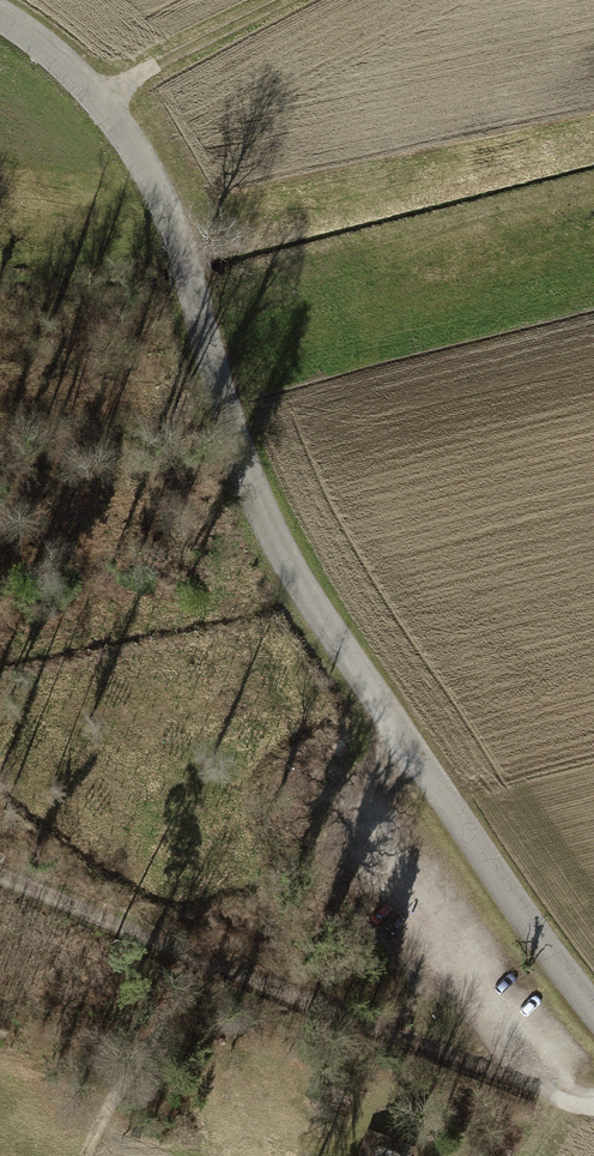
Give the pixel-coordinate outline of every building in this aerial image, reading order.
[(411,1148),(386,1139),(380,1155),(408,1155),(411,1148)]
